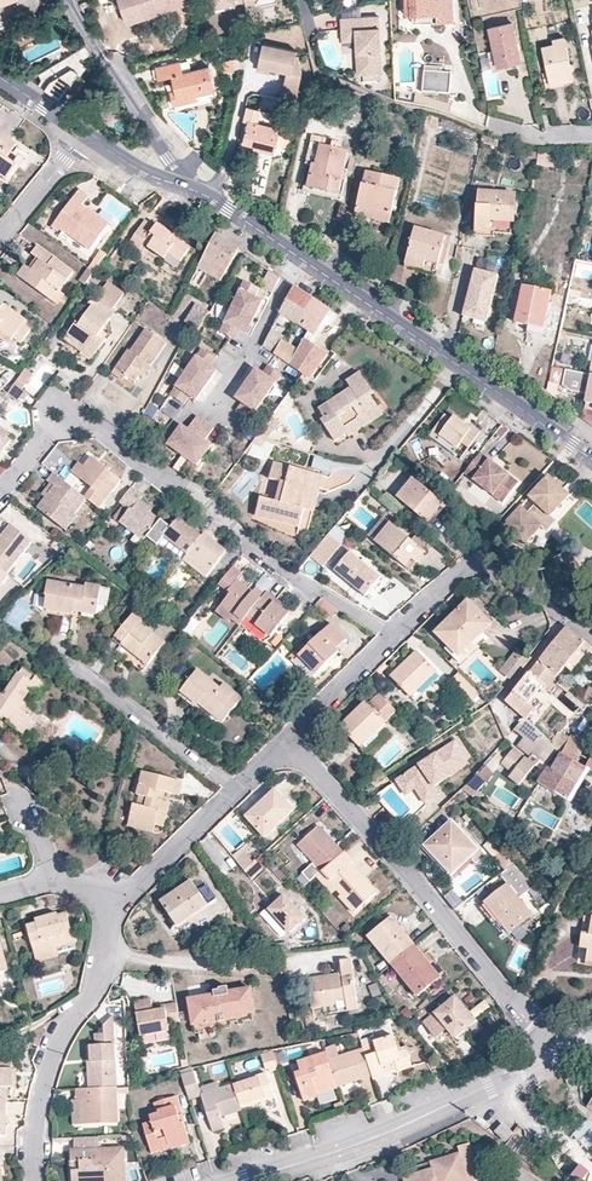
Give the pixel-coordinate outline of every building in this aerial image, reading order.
[(81,3),(86,14),(94,10),(89,0),(81,3)] [(126,23),(172,7),(174,15),(188,10),(185,2),(187,2),(186,0),(118,0),(126,23)] [(405,6),(409,6),(410,15),(436,14),(437,21),(453,20),(452,0),(405,0),(405,6)] [(380,17),(342,19),(343,30),(351,30),(351,41),(360,40),(360,53),(357,53),(358,62),(382,61),(380,17)] [(512,23),(489,28),(497,65),(520,60),(512,23)] [(564,36),(551,39),(553,44),(541,46),(549,84),(573,79),(564,36)] [(283,79),(279,97),(281,98),(280,100),(298,103),(306,66),(303,49),(258,40),(251,72),(283,79)] [(87,47),(35,74),(37,79),(34,84),(56,99),(74,74),(78,77),(85,67),(78,61),(81,57),(85,59),(92,55),(87,47)] [(233,59),(223,59),(223,71),(234,71),(233,59)] [(179,61),(156,66),(159,79),(171,76),(174,89),(169,90),(173,105),(196,99),(195,96),(202,94),(204,102),(216,99),(208,66),(182,72),(179,61)] [(442,65),(425,63),(422,89),(448,92),(451,72),(441,71),(442,65)] [(261,107),(250,105),(243,133),(255,136),(253,146),(274,151),(276,144),(288,147),(292,126),(280,124),(280,127),(257,122),(261,107)] [(0,135),(0,178),(5,182),(16,166),(14,165),(18,159),(10,154),(16,145),(0,135)] [(348,151),(310,142),(306,162),(312,164),(307,187),(338,194),(341,182),(336,181),(339,168),(344,169),(348,151)] [(539,152),(521,146),(519,154),(537,159),(538,154),(539,152)] [(554,157),(538,154),(537,159),(536,165),(553,166),(554,157)] [(400,179),(367,171),(364,184),(362,183),(355,215),(367,218),(368,211),(391,216),(400,179)] [(89,197),(80,190),(52,227),(63,235),(65,232),(90,250),(109,225),(93,212),(92,214),(82,207),(89,197)] [(131,197),(141,204),(143,205),(146,201),(147,199),(136,191),(131,197)] [(515,194),(478,191),(476,220),(513,222),(515,194)] [(145,221),(126,248),(137,255),(144,245),(147,248),(146,249),(163,260),(166,255),(179,264),(188,251),(181,245),(187,238),(177,230),(172,237),(167,233),(167,232),(157,224),(154,228),(145,221)] [(445,236),(414,228),(406,256),(437,264),(445,236)] [(222,239),(215,234),(197,269),(206,273),(208,275),(227,243),(222,239)] [(220,281),(238,250),(232,246),(227,243),(208,275),(220,281)] [(74,273),(37,246),(31,255),(39,260),(31,270),(25,265),(17,276),(57,306),(65,295),(60,292),(74,273)] [(206,273),(197,269),(191,281),(199,285),(206,273)] [(498,278),(475,272),(461,323),(484,329),(498,278)] [(77,320),(66,336),(94,356),(103,342),(97,338),(102,331),(110,319),(107,316),(113,309),(123,294),(107,282),(97,297),(95,295),(88,305),(91,307),(80,323),(77,320)] [(236,299),(231,308),(253,319),(262,302),(254,298),(259,290),(244,282),(239,292),(246,295),(242,302),(236,299)] [(551,291),(523,286),(515,321),(543,327),(551,291)] [(301,292),(293,287),(283,306),(279,315),(296,326),(312,300),(301,292)] [(239,292),(236,299),(242,302),(246,295),(239,292)] [(12,339),(25,321),(0,302),(0,330),(12,339)] [(184,323),(192,329),(197,333),(209,312),(196,303),(184,323)] [(223,323),(219,332),(234,340),(238,331),(245,334),(253,319),(231,308),(227,316),(234,319),(230,327),(223,323)] [(116,311),(113,309),(107,316),(110,319),(116,311)] [(227,316),(223,323),(230,327),(234,319),(227,316)] [(271,329),(262,348),(288,366),(294,356),(297,351),(281,341),(284,337),(271,329)] [(12,339),(0,330),(0,339),(8,345),(12,339)] [(128,350),(114,369),(125,376),(134,383),(139,376),(147,365),(150,367),(166,345),(145,330),(130,352),(128,350)] [(97,338),(103,342),(107,336),(102,331),(97,338)] [(94,356),(66,336),(62,341),(91,361),(94,356)] [(192,363),(185,372),(206,386),(217,370),(210,365),(216,357),(203,348),(197,356),(203,360),(198,367),(192,363)] [(197,356),(192,363),(198,367),(203,360),(197,356)] [(310,377),(315,370),(294,356),(288,366),(303,375),(308,379),(310,377)] [(142,378),(150,367),(147,365),(139,376),(142,378)] [(282,375),(269,366),(263,374),(257,369),(245,384),(265,398),(270,391),(265,386),(270,379),(276,384),(282,375)] [(563,368),(553,366),(549,381),(559,383),(563,368)] [(125,376),(114,369),(111,374),(120,381),(125,376)] [(14,384),(22,390),(32,375),(25,370),(20,376),(14,384)] [(585,391),(586,372),(563,371),(562,390),(585,391)] [(170,392),(183,402),(189,395),(195,399),(206,386),(185,372),(181,377),(187,382),(182,389),(176,384),(170,392)] [(343,427),(376,406),(370,397),(374,395),(359,373),(345,381),(349,389),(318,408),(324,418),(320,420),(334,442),(347,433),(343,427)] [(308,379),(303,375),(298,382),(303,385),(308,379)] [(181,377),(176,384),(182,389),(187,382),(181,377)] [(270,379),(265,386),(270,391),(276,384),(270,379)] [(265,398),(245,384),(234,399),(241,404),(236,412),(249,421),(255,413),(249,408),(254,402),(260,406),(265,398)] [(249,408),(255,413),(260,406),(254,402),(249,408)] [(382,415),(376,406),(343,427),(347,433),(349,436),(382,415)] [(439,435),(452,419),(445,414),(428,436),(439,435)] [(257,436),(267,439),(279,423),(271,416),(257,436)] [(467,448),(479,432),(471,426),(470,428),(463,422),(454,416),(452,419),(439,435),(455,449),(460,443),(467,448)] [(130,417),(122,431),(131,438),(140,422),(130,417)] [(185,428),(182,425),(172,439),(179,444),(175,450),(182,455),(205,423),(197,417),(188,429),(185,428)] [(214,428),(205,423),(182,455),(190,460),(194,454),(202,460),(212,445),(205,441),(214,428)] [(9,442),(8,434),(0,427),(0,454),(9,442)] [(439,435),(428,436),(451,454),(455,449),(439,435)] [(257,436),(250,445),(260,449),(267,439),(257,436)] [(172,439),(168,445),(175,450),(179,444),(172,439)] [(479,453),(464,473),(503,503),(519,483),(503,472),(502,474),(495,470),(497,467),(479,453)] [(194,454),(190,460),(198,466),(202,460),(194,454)] [(312,466),(330,471),(333,462),(315,457),(312,466)] [(87,500),(99,509),(121,481),(92,458),(84,467),(76,477),(92,489),(85,498),(87,500)] [(71,472),(76,477),(84,467),(78,463),(71,472)] [(298,529),(313,474),(273,463),(268,479),(286,484),(280,503),(260,498),(255,517),(298,529)] [(85,498),(53,474),(47,481),(50,484),(54,487),(44,498),(36,509),(59,526),(71,511),(76,514),(87,500),(85,498)] [(322,476),(313,474),(298,529),(307,531),(322,476)] [(570,497),(549,476),(529,498),(535,505),(528,513),(521,506),(502,527),(523,547),(542,527),(551,517),(570,497)] [(412,480),(396,498),(427,523),(439,507),(443,510),(445,506),(412,480)] [(54,487),(50,484),(41,495),(44,498),(54,487)] [(131,488),(119,503),(128,510),(119,523),(144,542),(160,521),(150,513),(138,504),(140,501),(143,497),(131,488)] [(152,511),(140,501),(138,504),(150,513),(152,511)] [(71,511),(59,526),(65,531),(77,515),(76,514),(71,511)] [(557,522),(551,517),(542,527),(548,532),(557,522)] [(367,536),(405,568),(410,561),(414,565),(424,553),(383,518),(367,536)] [(187,555),(206,531),(199,525),(194,532),(178,519),(165,537),(187,555)] [(0,537),(0,569),(7,574),(32,542),(10,525),(0,537)] [(322,568),(349,536),(336,525),(309,557),(322,568)] [(215,538),(206,531),(187,555),(183,560),(206,578),(227,552),(212,541),(215,538)] [(9,575),(12,577),(19,568),(21,570),(32,556),(29,554),(36,546),(32,542),(7,574),(9,575)] [(379,578),(344,549),(333,562),(338,566),(333,572),(363,597),(379,578)] [(183,560),(179,566),(201,584),(206,578),(183,560)] [(242,574),(233,567),(218,586),(229,595),(221,605),(234,615),(230,620),(239,627),(246,619),(264,595),(256,588),(252,592),(237,580),(242,574)] [(0,569),(0,587),(9,575),(7,574),(0,569)] [(32,579),(27,583),(31,587),(36,583),(32,579)] [(85,588),(48,581),(44,597),(47,597),(44,609),(73,615),(74,611),(97,615),(101,587),(86,584),(85,588)] [(275,601),(265,593),(264,595),(246,619),(270,638),(287,615),(279,609),(272,604),(275,601)] [(330,617),(337,609),(321,598),(315,605),(330,617)] [(281,606),(275,601),(272,604),(279,609),(281,606)] [(459,656),(469,646),(491,624),(468,601),(436,632),(459,656)] [(234,615),(221,605),(215,612),(228,623),(230,620),(234,615)] [(142,621),(134,614),(116,637),(123,643),(117,651),(142,671),(165,643),(140,623),(142,621)] [(191,618),(186,631),(193,635),(199,621),(191,618)] [(331,624),(298,655),(316,674),(348,642),(331,624)] [(568,626),(567,626),(538,662),(556,677),(564,667),(585,641),(568,626)] [(585,641),(564,667),(571,673),(591,647),(585,641)] [(469,646),(459,656),(455,660),(458,663),(472,649),(469,646)] [(506,664),(516,672),(528,657),(518,649),(506,664)] [(416,651),(390,676),(411,697),(437,671),(416,651)] [(556,677),(538,662),(506,702),(524,718),(526,720),(535,709),(528,703),(543,685),(547,688),(556,677)] [(24,702),(30,693),(36,698),(45,684),(23,668),(4,697),(0,695),(0,725),(4,728),(6,723),(17,731),(28,715),(26,714),(19,709),(24,702)] [(199,704),(216,717),(222,709),(229,715),(241,699),(224,684),(220,688),(197,671),(180,691),(197,705),(199,704)] [(480,694),(458,672),(452,679),(473,700),(480,694)] [(584,700),(591,706),(591,689),(589,688),(584,700)] [(396,711),(378,692),(366,702),(365,701),(340,726),(364,751),(384,732),(380,727),(396,711)] [(31,707),(24,702),(19,709),(26,714),(31,707)] [(222,709),(216,717),(222,722),(229,715),(222,709)] [(33,719),(28,715),(17,731),(22,735),(33,719)] [(515,746),(501,765),(513,773),(509,778),(519,786),(539,759),(548,765),(559,750),(557,748),(551,742),(533,726),(526,720),(524,718),(514,730),(523,737),(516,746),(515,746)] [(563,734),(557,748),(559,750),(563,753),(570,737),(563,734)] [(563,753),(562,755),(577,763),(586,743),(571,736),(570,737),(563,753)] [(415,789),(425,804),(439,794),(434,787),(466,765),(467,761),(455,742),(438,753),(426,761),(428,766),(422,769),(420,765),(406,775),(415,789)] [(586,743),(577,763),(587,768),(591,770),(591,746),(586,743)] [(562,755),(558,753),(548,768),(576,785),(587,768),(577,763),(562,755)] [(426,761),(420,765),(422,769),(428,766),(426,761)] [(484,784),(493,774),(484,765),(474,775),(484,784)] [(548,768),(539,783),(568,800),(576,785),(548,768)] [(173,795),(176,780),(143,772),(137,795),(146,797),(144,807),(133,805),(129,819),(155,825),(158,811),(167,813),(169,803),(163,802),(155,799),(157,791),(165,793),(173,795)] [(415,789),(406,775),(396,781),(406,796),(415,789)] [(183,782),(176,780),(173,795),(179,796),(183,782)] [(468,793),(472,787),(467,783),(462,789),(468,793)] [(163,802),(165,793),(157,791),(155,799),(163,802)] [(274,791),(246,817),(264,836),(292,810),(274,791)] [(163,827),(167,813),(158,811),(155,825),(163,827)] [(155,825),(129,819),(127,826),(153,832),(155,825)] [(449,862),(456,870),(478,850),(451,822),(425,846),(444,866),(449,862)] [(296,845),(321,872),(342,853),(318,826),(296,845)] [(255,836),(241,848),(245,852),(259,840),(255,836)] [(241,848),(232,856),(244,870),(253,862),(245,852),(241,848)] [(513,863),(501,849),(493,857),(505,870),(513,863)] [(353,862),(343,852),(342,853),(321,872),(320,873),(335,890),(339,895),(338,897),(353,913),(376,893),(350,864),(353,862)] [(263,868),(256,860),(253,862),(244,870),(250,879),(263,868)] [(452,874),(456,870),(449,862),(444,866),(452,874)] [(521,881),(526,876),(513,863),(505,870),(499,874),(507,884),(515,894),(520,889),(513,880),(517,877),(521,881)] [(320,873),(315,877),(330,894),(335,890),(320,873)] [(190,881),(160,903),(176,926),(207,904),(190,881)] [(515,894),(507,884),(504,887),(479,907),(486,916),(492,911),(499,921),(509,933),(532,915),(515,894)] [(284,897),(269,910),(289,932),(303,919),(284,897)] [(492,911),(486,916),(494,925),(499,921),(492,911)] [(25,925),(34,956),(57,950),(56,945),(73,941),(65,913),(57,915),(56,913),(34,919),(35,923),(25,925)] [(584,915),(579,948),(587,949),(586,961),(591,961),(591,917),(584,915)] [(367,936),(391,965),(415,946),(404,934),(399,938),(395,933),(400,929),(390,917),(367,936)] [(345,936),(353,929),(347,923),(339,930),(345,936)] [(431,961),(417,944),(415,946),(441,978),(428,988),(432,992),(449,978),(434,959),(431,961)] [(415,946),(391,965),(417,996),(428,988),(441,978),(415,946)] [(57,950),(34,956),(35,960),(58,953),(57,950)] [(331,981),(331,975),(307,979),(311,1009),(335,1005),(334,1002),(345,1000),(355,999),(352,978),(353,978),(350,959),(339,961),(341,974),(341,979),(331,981)] [(376,982),(370,985),(374,991),(380,987),(376,982)] [(383,988),(389,997),(393,994),(387,986),(383,988)] [(191,1026),(192,1026),(218,1022),(218,1020),(251,1014),(255,1013),(250,988),(228,991),(227,987),(218,988),(219,990),(213,991),(213,994),(187,999),(191,1026)] [(454,998),(435,1013),(453,1036),(472,1021),(454,998)] [(355,999),(345,1000),(347,1012),(357,1010),(355,999)] [(483,999),(469,1012),(476,1019),(490,1007),(483,999)] [(151,1001),(133,1004),(140,1039),(169,1033),(167,1025),(179,1023),(176,1005),(164,1008),(165,1011),(153,1013),(152,1010),(151,1001)] [(218,1022),(192,1026),(194,1034),(198,1034),(200,1040),(216,1037),(215,1031),(231,1028),(231,1024),(237,1023),(238,1025),(244,1024),(243,1021),(252,1020),(251,1014),(218,1020),(218,1022)] [(91,1045),(92,1088),(104,1088),(104,1077),(115,1076),(112,1016),(105,1025),(105,1034),(97,1035),(97,1045),(91,1045)] [(432,1016),(425,1022),(432,1030),(439,1025),(432,1016)] [(370,1035),(371,1037),(372,1041),(393,1035),(391,1030),(381,1033),(379,1031),(370,1035)] [(371,1037),(360,1041),(362,1048),(371,1077),(372,1080),(385,1076),(384,1071),(395,1068),(397,1073),(412,1068),(407,1050),(399,1052),(393,1035),(372,1041),(371,1037)] [(314,1041),(305,1043),(307,1050),(316,1048),(314,1041)] [(335,1045),(324,1048),(326,1053),(328,1059),(338,1055),(335,1045)] [(328,1059),(337,1087),(371,1077),(362,1048),(338,1055),(328,1059)] [(269,1073),(277,1070),(271,1051),(271,1049),(259,1052),(265,1071),(268,1070),(269,1073)] [(315,1094),(337,1087),(328,1059),(326,1053),(297,1062),(300,1072),(294,1073),(297,1083),(301,1082),(302,1085),(298,1086),(303,1101),(316,1097),(315,1094)] [(7,1098),(7,1087),(11,1087),(11,1069),(11,1056),(0,1056),(0,1098),(4,1098),(7,1098)] [(188,1069),(179,1071),(186,1094),(199,1091),(191,1068),(188,1069)] [(384,1071),(385,1076),(397,1073),(395,1068),(384,1071)] [(265,1073),(233,1083),(233,1085),(240,1109),(274,1098),(265,1073)] [(221,1116),(241,1110),(240,1109),(233,1085),(220,1089),(217,1083),(200,1088),(202,1093),(199,1093),(200,1096),(204,1108),(212,1130),(224,1127),(221,1116)] [(92,1088),(74,1089),(74,1096),(75,1100),(84,1100),(85,1124),(117,1124),(116,1088),(104,1088),(92,1088)] [(186,1094),(188,1100),(200,1096),(199,1093),(199,1091),(186,1094)] [(176,1096),(172,1097),(181,1123),(184,1121),(176,1096)] [(181,1123),(172,1097),(153,1103),(156,1114),(149,1116),(151,1121),(142,1124),(149,1148),(157,1146),(159,1147),(189,1137),(184,1121),(181,1123)] [(571,1134),(578,1141),(591,1129),(591,1124),(587,1121),(571,1134)] [(502,1123),(494,1131),(505,1142),(513,1133),(502,1123)] [(74,1137),(74,1149),(70,1149),(70,1161),(78,1161),(79,1180),(95,1180),(95,1179),(109,1179),(109,1180),(125,1180),(124,1147),(98,1148),(98,1136),(74,1137)] [(157,1146),(149,1148),(151,1154),(159,1151),(160,1152),(191,1142),(189,1137),(159,1147),(157,1146)] [(562,1144),(550,1155),(554,1162),(567,1150),(562,1144)] [(460,1152),(429,1162),(434,1176),(419,1180),(469,1180),(460,1152)] [(563,1179),(565,1180),(577,1180),(586,1171),(577,1163),(563,1179)]
